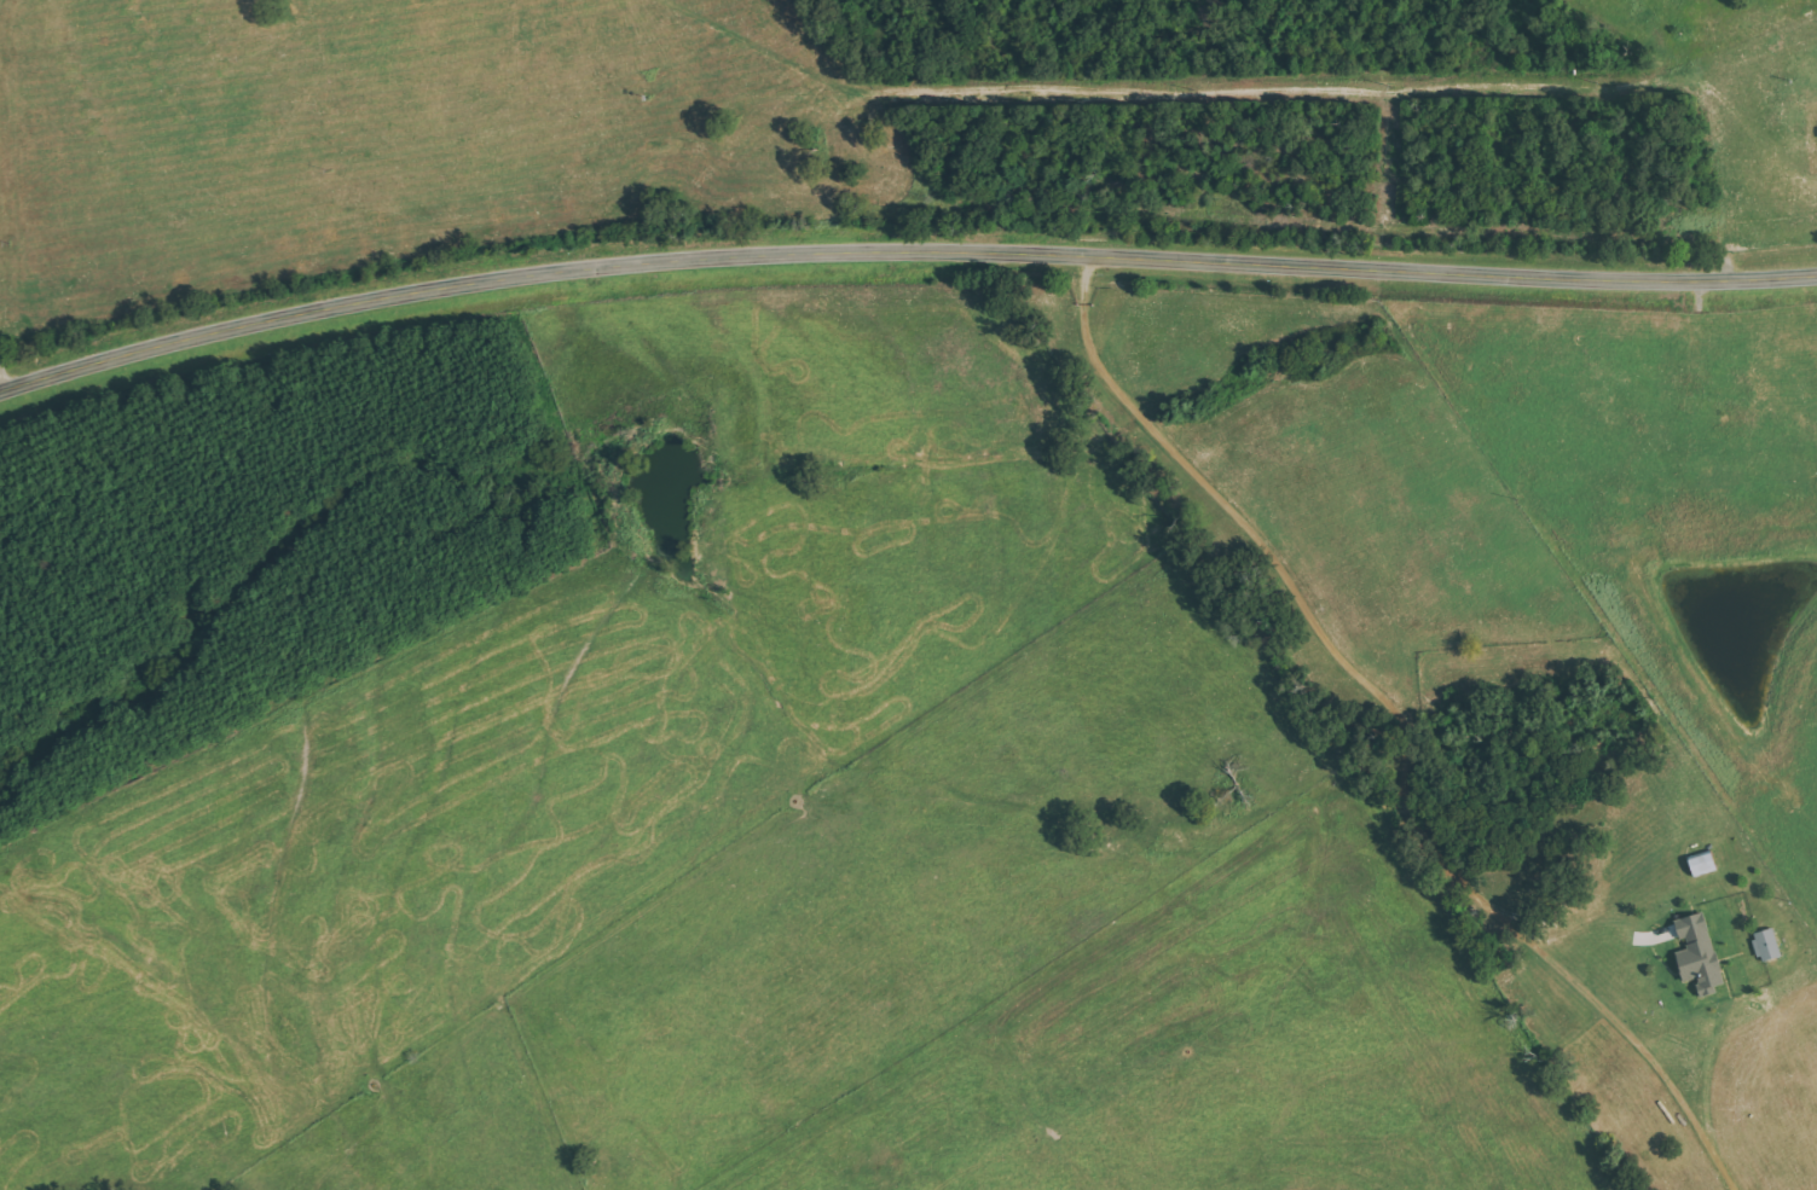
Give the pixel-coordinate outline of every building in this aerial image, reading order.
[(1697,877),(1719,869),(1713,850),(1690,858),(1697,877)] [(1677,920),(1683,940),(1688,938),(1690,948),(1678,952),(1686,982),(1697,979),(1703,997),(1718,992),(1716,986),(1727,983),(1706,911),(1677,920)] [(1762,961),(1783,955),(1775,927),(1754,933),(1762,961)]
